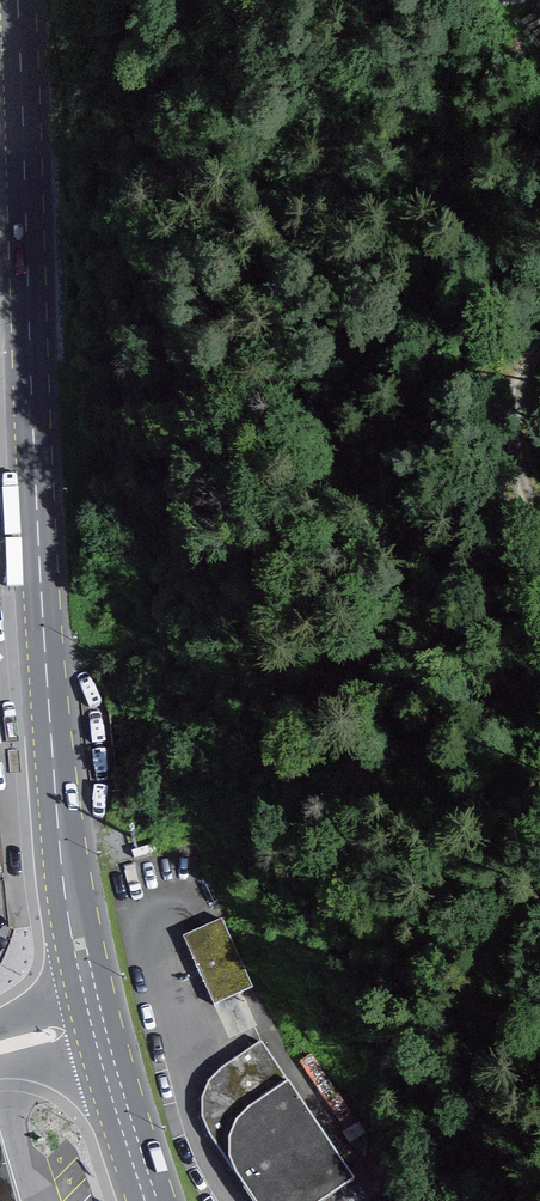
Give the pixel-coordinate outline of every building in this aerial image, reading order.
[(221,927),(187,943),(217,1008),(252,992),(221,927)] [(353,1184),(262,1049),(219,1074),(206,1091),(201,1107),(205,1129),(213,1146),(250,1200),(326,1200),(353,1184)] [(0,1135),(0,1200),(18,1200),(0,1135)]
